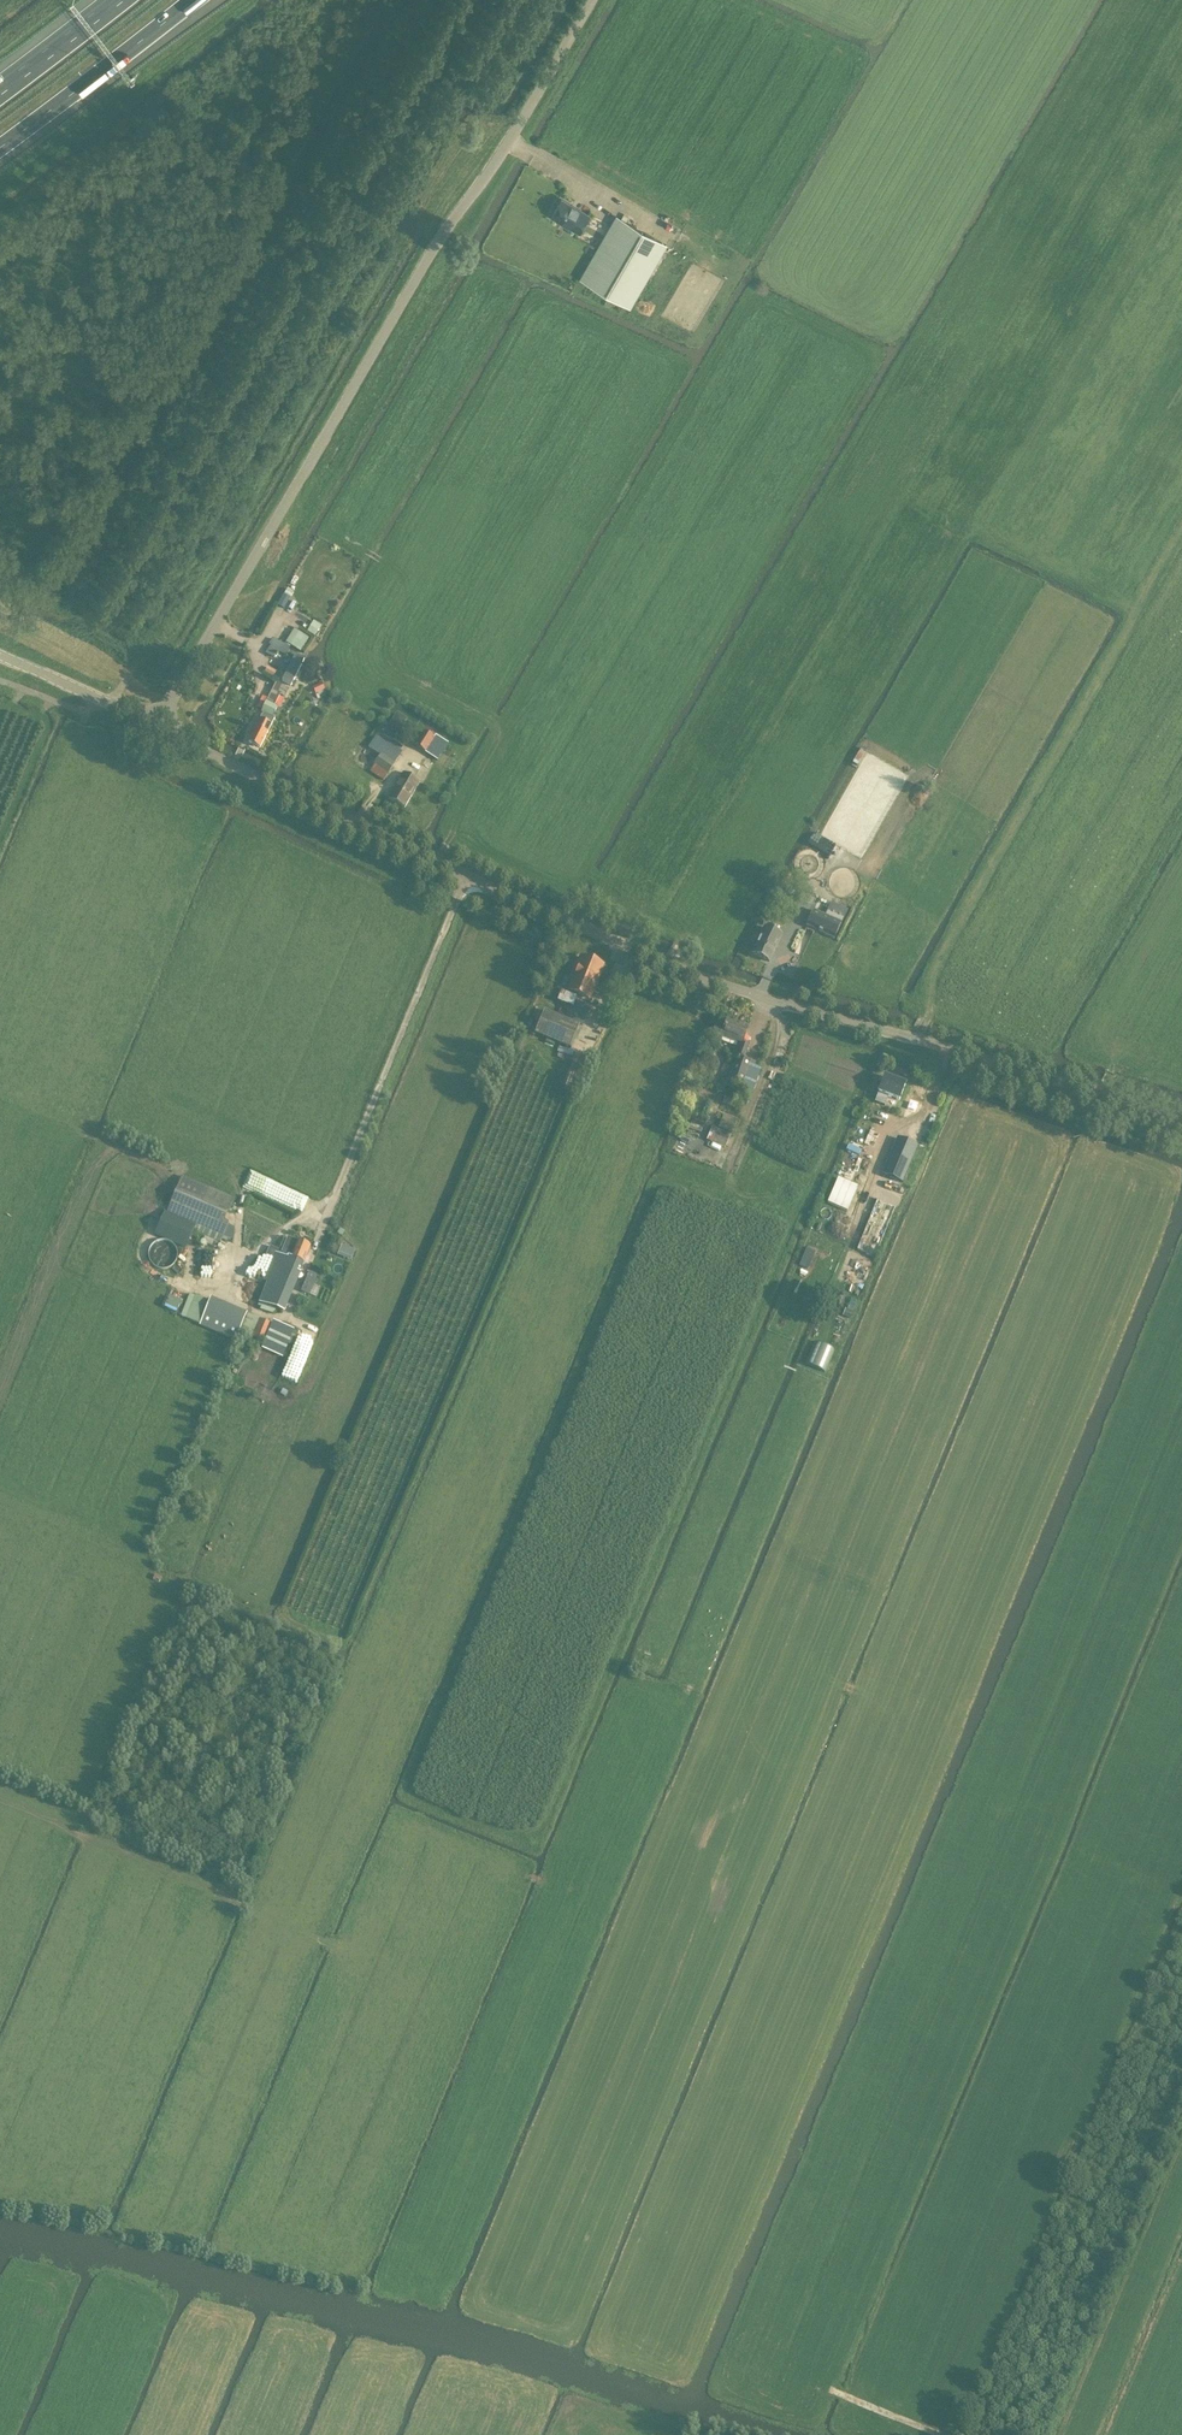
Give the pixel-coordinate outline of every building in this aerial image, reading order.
[(579,231),(589,215),(561,199),(552,215),(579,231)] [(620,218),(584,280),(626,304),(662,242),(620,218)] [(290,598),(289,598),(293,592),(287,589),(284,595),(283,595),(277,605),(284,609),(290,598)] [(313,622),(307,632),(315,636),(321,626),(313,622)] [(285,644),(300,653),(309,639),(294,630),(285,644)] [(276,653),(285,658),(289,650),(273,641),(268,648),(269,649),(265,654),(273,658),(276,653)] [(291,686),(304,660),(295,655),(292,661),(290,665),(281,682),(291,686)] [(267,668),(264,673),(272,677),(275,672),(267,668)] [(263,713),(257,725),(248,743),(260,748),(275,718),(273,717),(277,709),(273,707),(280,694),(285,697),(288,689),(276,683),(262,712),(263,713)] [(322,683),(313,687),(316,694),(325,690),(322,683)] [(399,732),(406,720),(397,714),(383,735),(392,741),(393,741),(403,748),(409,739),(399,732)] [(437,760),(448,744),(436,736),(434,739),(424,732),(415,747),(437,760)] [(380,757),(370,772),(383,781),(401,754),(376,737),(368,749),(380,757)] [(404,809),(419,783),(403,773),(388,799),(404,809)] [(847,910),(831,903),(825,916),(813,910),(806,926),(833,939),(847,910)] [(762,927),(750,953),(769,962),(781,935),(767,929),(762,927)] [(588,999),(602,966),(583,958),(580,966),(577,965),(572,976),(575,978),(570,991),(588,999)] [(557,1001),(572,1007),(575,997),(561,991),(557,1001)] [(590,1007),(578,1003),(571,1021),(582,1025),(590,1007)] [(579,1026),(543,1011),(534,1034),(570,1048),(579,1026)] [(736,1059),(726,1086),(751,1094),(761,1067),(743,1061),(748,1046),(742,1043),(747,1029),(727,1022),(724,1029),(716,1026),(711,1040),(720,1043),(722,1038),(739,1044),(734,1058),(736,1059)] [(899,1101),(905,1085),(884,1077),(878,1093),(879,1093),(875,1102),(884,1105),(887,1096),(899,1101)] [(905,1116),(917,1120),(923,1102),(911,1098),(905,1116)] [(720,1127),(731,1132),(737,1120),(725,1115),(720,1127)] [(691,1122),(689,1129),(701,1133),(703,1126),(691,1122)] [(730,1136),(712,1128),(706,1140),(724,1148),(730,1136)] [(902,1183),(917,1147),(897,1138),(882,1174),(902,1183)] [(848,1151),(842,1165),(853,1169),(858,1156),(848,1151)] [(261,1186),(262,1176),(248,1173),(246,1190),(252,1191),(253,1185),(261,1186)] [(175,1216),(195,1224),(192,1231),(204,1236),(217,1241),(220,1243),(222,1236),(227,1225),(228,1224),(223,1222),(233,1199),(181,1177),(166,1212),(175,1216)] [(828,1202),(849,1211),(859,1186),(839,1177),(828,1202)] [(266,1194),(294,1207),(301,1194),(272,1181),(270,1185),(266,1194)] [(884,1190),(900,1195),(903,1186),(887,1181),(884,1190)] [(175,1216),(166,1212),(156,1236),(185,1247),(195,1224),(175,1216)] [(227,1225),(222,1236),(233,1241),(234,1229),(227,1225)] [(204,1236),(201,1242),(214,1248),(217,1241),(204,1236)] [(277,1286),(281,1278),(294,1283),(298,1273),(299,1273),(310,1247),(287,1237),(282,1251),(269,1246),(265,1256),(272,1259),(263,1281),(266,1282),(258,1302),(282,1312),(284,1309),(285,1309),(291,1292),(277,1286)] [(352,1261),(356,1249),(343,1244),(338,1255),(352,1261)] [(309,1273),(301,1291),(309,1295),(316,1297),(320,1287),(313,1284),(317,1276),(309,1273)] [(166,1307),(177,1312),(182,1301),(171,1296),(166,1307)] [(199,1326),(236,1341),(246,1315),(210,1300),(199,1326)] [(847,1310),(844,1317),(850,1319),(853,1312),(847,1310)] [(249,1315),(241,1333),(252,1338),(265,1343),(262,1349),(270,1352),(283,1357),(288,1344),(293,1331),(294,1330),(281,1325),(273,1325),(254,1317),(249,1315)] [(293,1331),(288,1344),(293,1346),(298,1333),(293,1331)] [(812,1341),(806,1365),(828,1371),(835,1347),(812,1341)]
